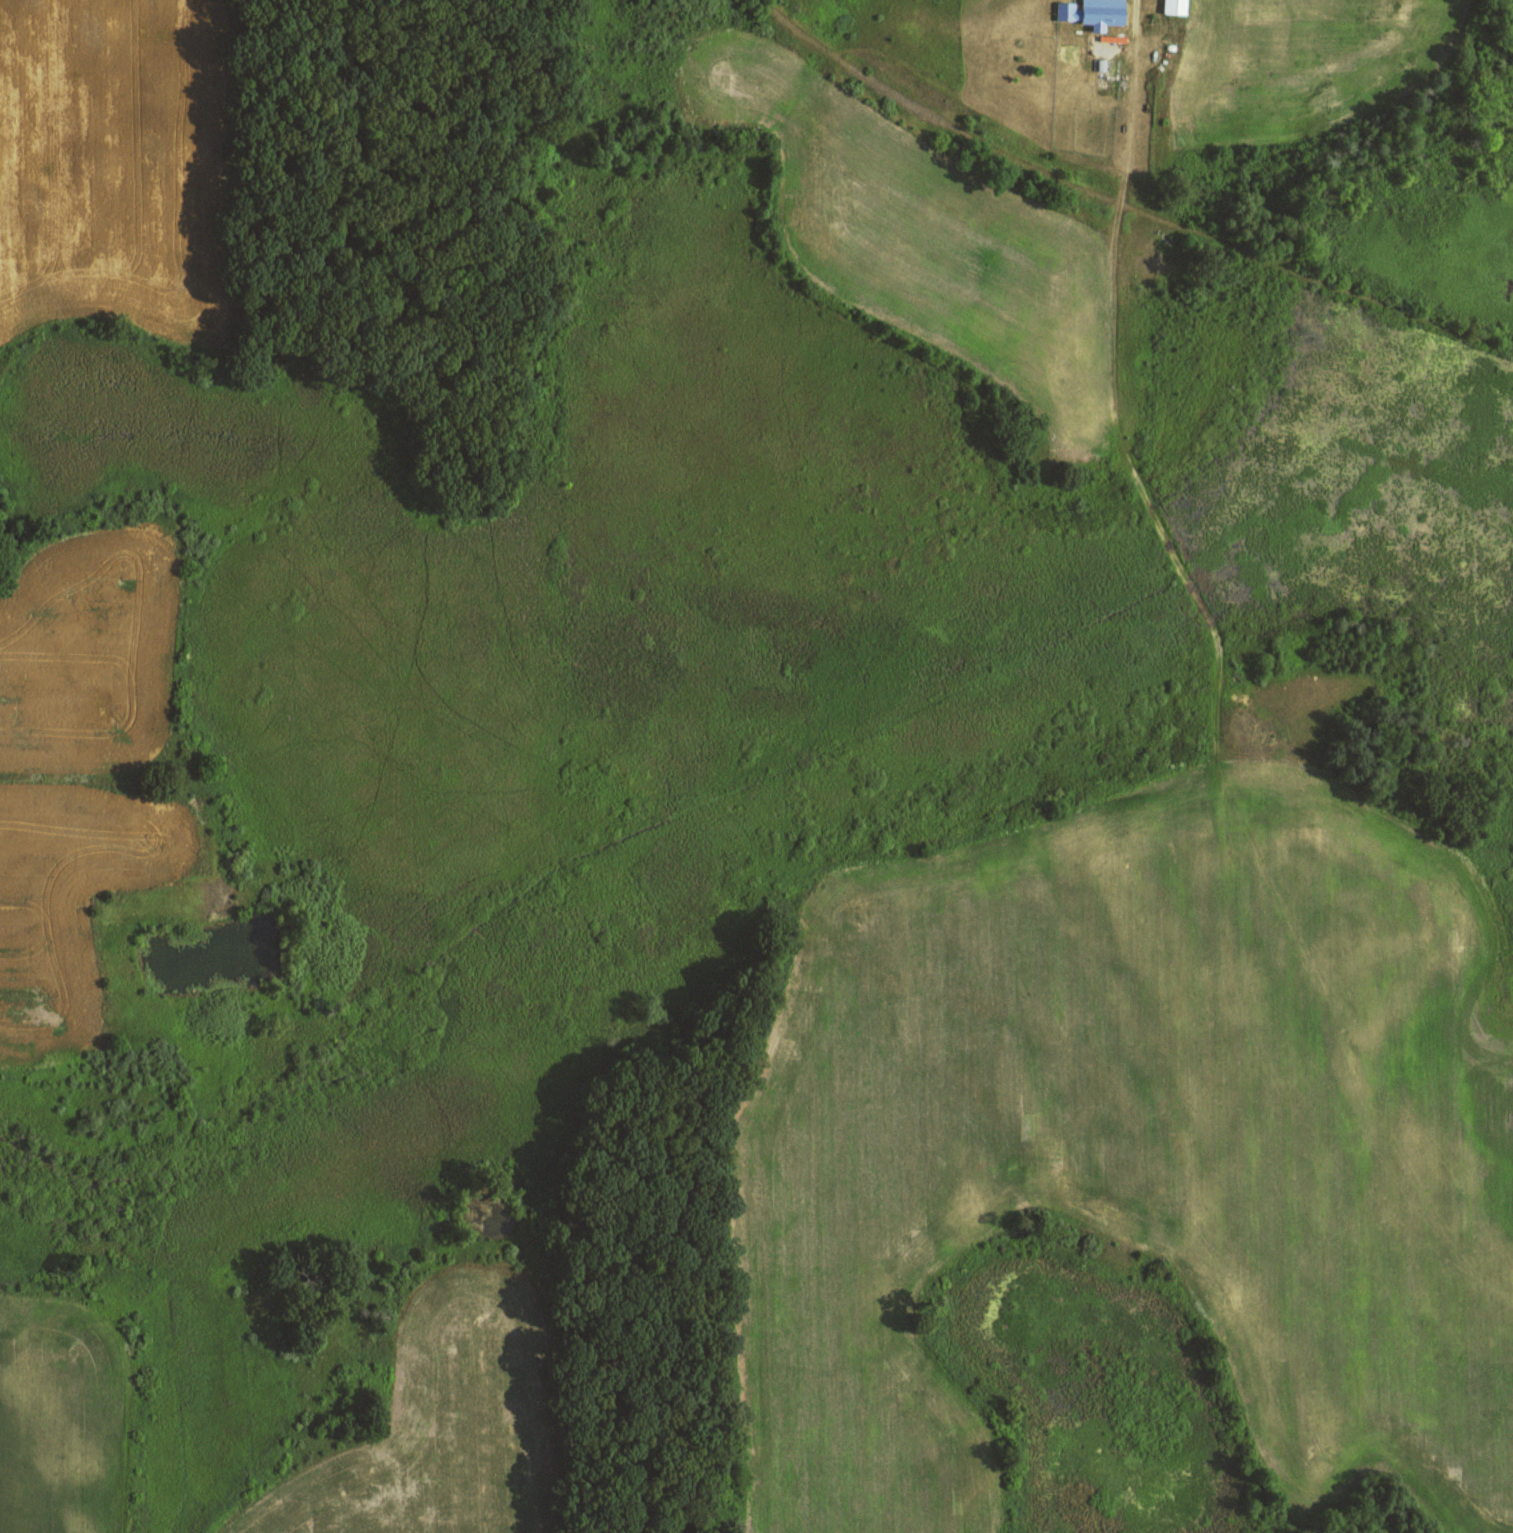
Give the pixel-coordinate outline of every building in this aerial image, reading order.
[(1082,9),(1076,9),(1076,3),(1057,2),(1056,21),(1093,22),(1093,33),(1107,33),(1107,25),(1127,25),(1127,0),(1082,0),(1082,9)] [(1188,0),(1165,0),(1164,14),(1188,15),(1188,0)]
